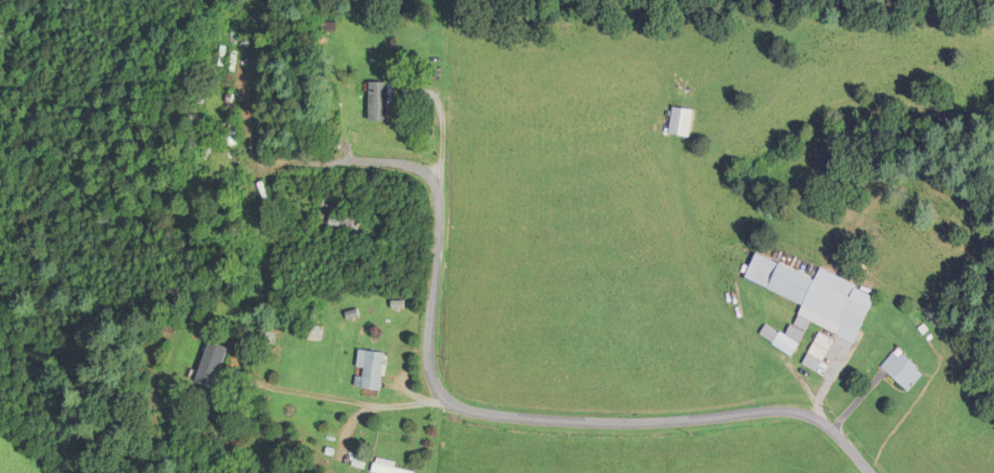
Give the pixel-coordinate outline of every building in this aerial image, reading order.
[(370,124),(391,124),(391,85),(370,85),(370,124)] [(671,136),(693,138),(695,111),(674,109),(671,136)] [(359,239),(363,223),(333,216),(329,232),(359,239)] [(801,319),(842,337),(846,329),(865,337),(882,298),(823,272),(819,282),(758,256),(747,281),(806,307),(801,319)] [(218,392),(230,349),(210,344),(199,386),(218,392)] [(364,370),(362,390),(381,392),(385,355),(360,352),(358,370),(364,370)] [(885,370),(913,395),(929,377),(902,352),(885,370)] [(377,460),(375,472),(412,472),(396,470),(397,464),(377,460)]
